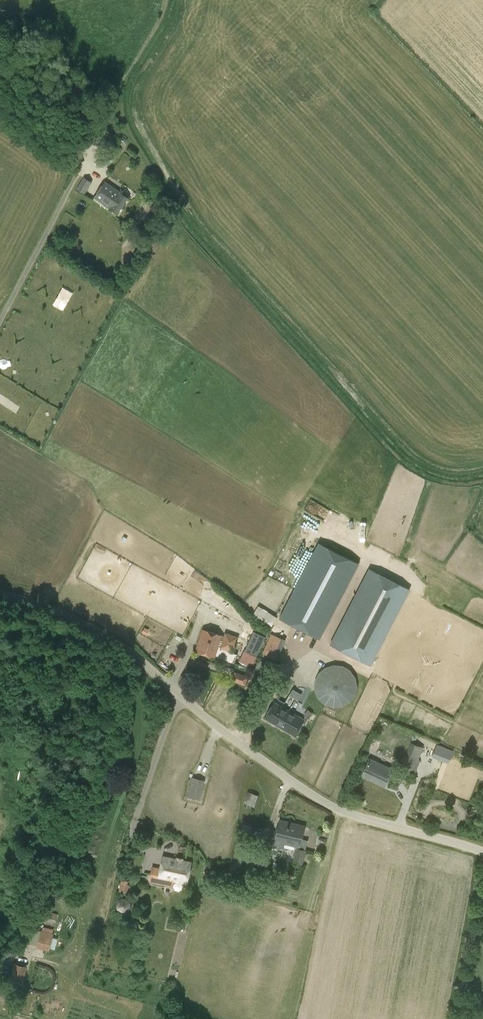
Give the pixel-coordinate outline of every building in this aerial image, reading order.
[(76,189),(84,195),(92,182),(84,177),(76,189)] [(105,181),(94,197),(118,214),(129,198),(105,181)] [(320,542),(280,617),(320,638),(360,563),(320,542)] [(409,590),(371,569),(330,644),(369,665),(409,590)] [(276,617),(258,605),(253,614),(262,620),(262,619),(271,625),(276,617)] [(224,636),(221,635),(203,629),(196,651),(214,656),(217,645),(221,646),(220,647),(233,652),(238,637),(225,632),(224,636)] [(253,631),(240,661),(252,666),(265,637),(253,631)] [(285,640),(271,634),(263,653),(277,659),(285,640)] [(352,668),(348,665),(346,660),(339,658),(330,660),(327,665),(327,676),(328,681),(335,687),(340,689),(348,689),(352,686),(356,681),(356,675),(354,671),(352,668)] [(255,668),(260,670),(264,662),(259,660),(255,668)] [(248,675),(224,666),(220,674),(232,679),(232,680),(245,685),(248,675)] [(295,735),(304,720),(274,702),(265,718),(295,735)] [(411,742),(401,767),(409,770),(414,758),(418,760),(423,747),(411,742)] [(439,743),(436,750),(433,756),(446,762),(451,764),(453,758),(456,751),(439,743)] [(361,776),(385,786),(393,769),(369,759),(361,776)] [(200,799),(204,780),(192,777),(187,796),(200,799)] [(254,807),(258,795),(248,791),(244,803),(254,807)] [(279,820),(277,832),(272,830),(268,846),(283,850),(285,843),(297,846),(297,848),(292,863),(302,866),(306,850),(305,850),(308,840),(301,839),(304,826),(279,820)] [(247,841),(252,826),(243,823),(239,839),(247,841)] [(163,857),(160,868),(152,866),(149,881),(173,886),(174,879),(186,882),(190,863),(163,857)] [(238,889),(248,892),(253,875),(243,872),(238,889)] [(127,885),(128,881),(121,879),(119,891),(127,893),(129,885),(127,885)] [(42,930),(41,930),(30,927),(26,941),(37,944),(36,947),(49,950),(53,933),(52,933),(53,929),(43,926),(42,930)] [(23,983),(27,966),(14,963),(10,979),(23,983)]
